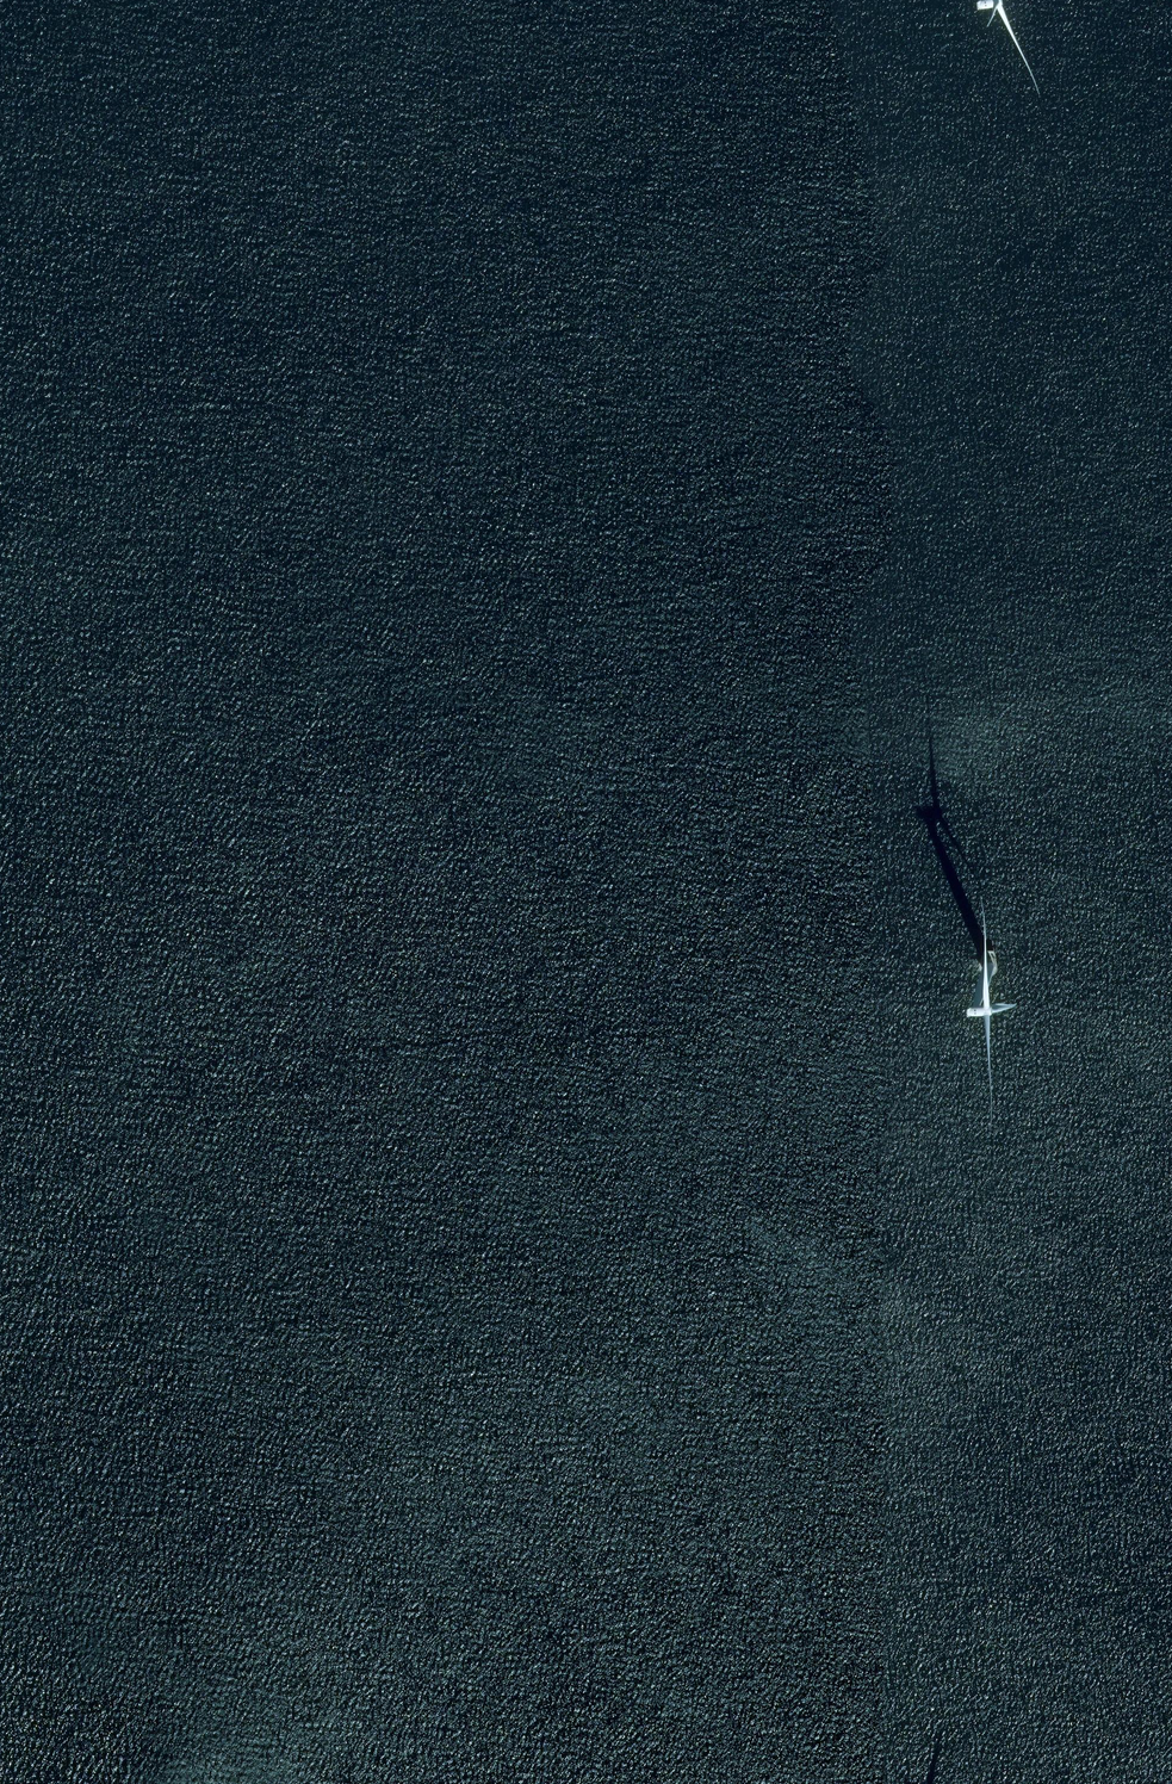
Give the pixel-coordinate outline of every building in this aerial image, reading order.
[(986,959),(985,962),(986,965),(987,967),(990,968),(993,968),(995,966),(997,964),(997,961),(996,958),(994,957),(991,956),(988,957),(986,959)]
